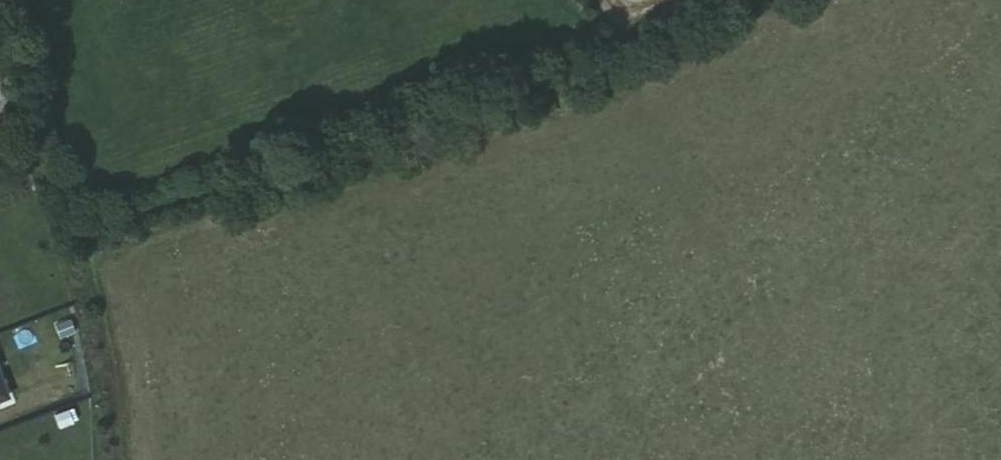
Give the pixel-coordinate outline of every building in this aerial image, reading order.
[(0,374),(0,399),(8,396),(0,374)]
